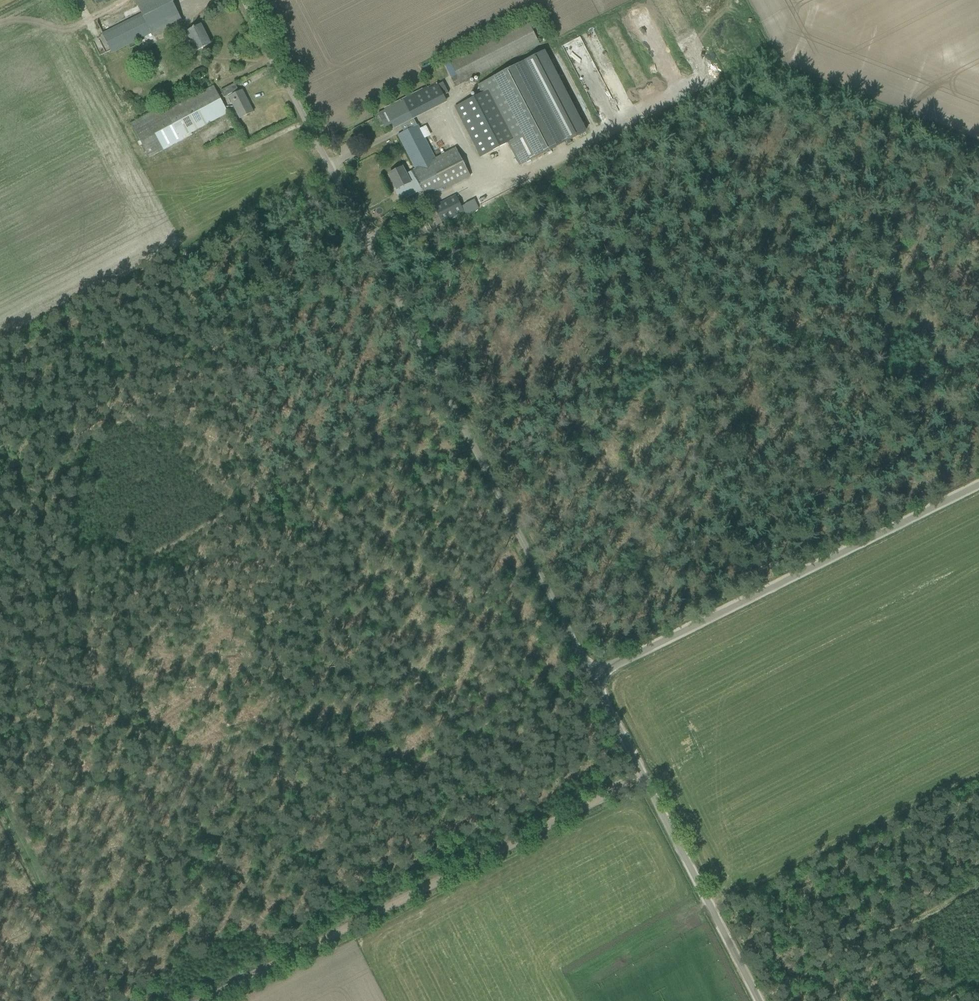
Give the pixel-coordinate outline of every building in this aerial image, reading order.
[(44,14),(50,12),(45,0),(38,0),(44,14)] [(102,33),(113,54),(151,34),(152,36),(172,25),(181,21),(171,0),(135,0),(136,2),(142,13),(102,33)] [(451,78),(455,88),(540,45),(527,20),(449,60),(456,75),(451,78)] [(193,29),(186,32),(196,51),(210,44),(201,25),(195,28),(195,26),(192,28),(193,29)] [(482,93),(455,107),(480,157),(507,143),(519,166),(585,132),(543,51),(478,85),(482,93)] [(235,82),(221,90),(225,97),(239,89),(235,82)] [(385,109),(394,128),(446,102),(436,83),(385,109)] [(191,132),(229,112),(214,85),(166,111),(163,106),(130,123),(149,158),(193,135),(191,132)] [(229,97),(240,118),(253,112),(242,90),(229,97)] [(114,123),(109,125),(119,149),(124,147),(114,123)] [(402,167),(389,174),(397,190),(410,183),(410,182),(416,179),(425,197),(443,187),(444,190),(470,176),(456,149),(435,159),(418,125),(407,131),(398,135),(415,169),(406,174),(402,167)] [(277,142),(286,146),(290,136),(281,133),(277,142)] [(226,147),(230,157),(240,153),(236,143),(226,147)] [(215,148),(207,151),(210,160),(218,158),(215,148)] [(180,160),(184,170),(195,165),(190,155),(180,160)] [(304,179),(308,170),(298,167),(295,176),(304,179)] [(136,182),(147,180),(145,171),(134,173),(136,182)] [(465,212),(455,194),(432,206),(442,224),(465,212)] [(213,227),(222,223),(218,214),(209,218),(213,227)] [(106,283),(116,279),(112,270),(102,274),(106,283)]
